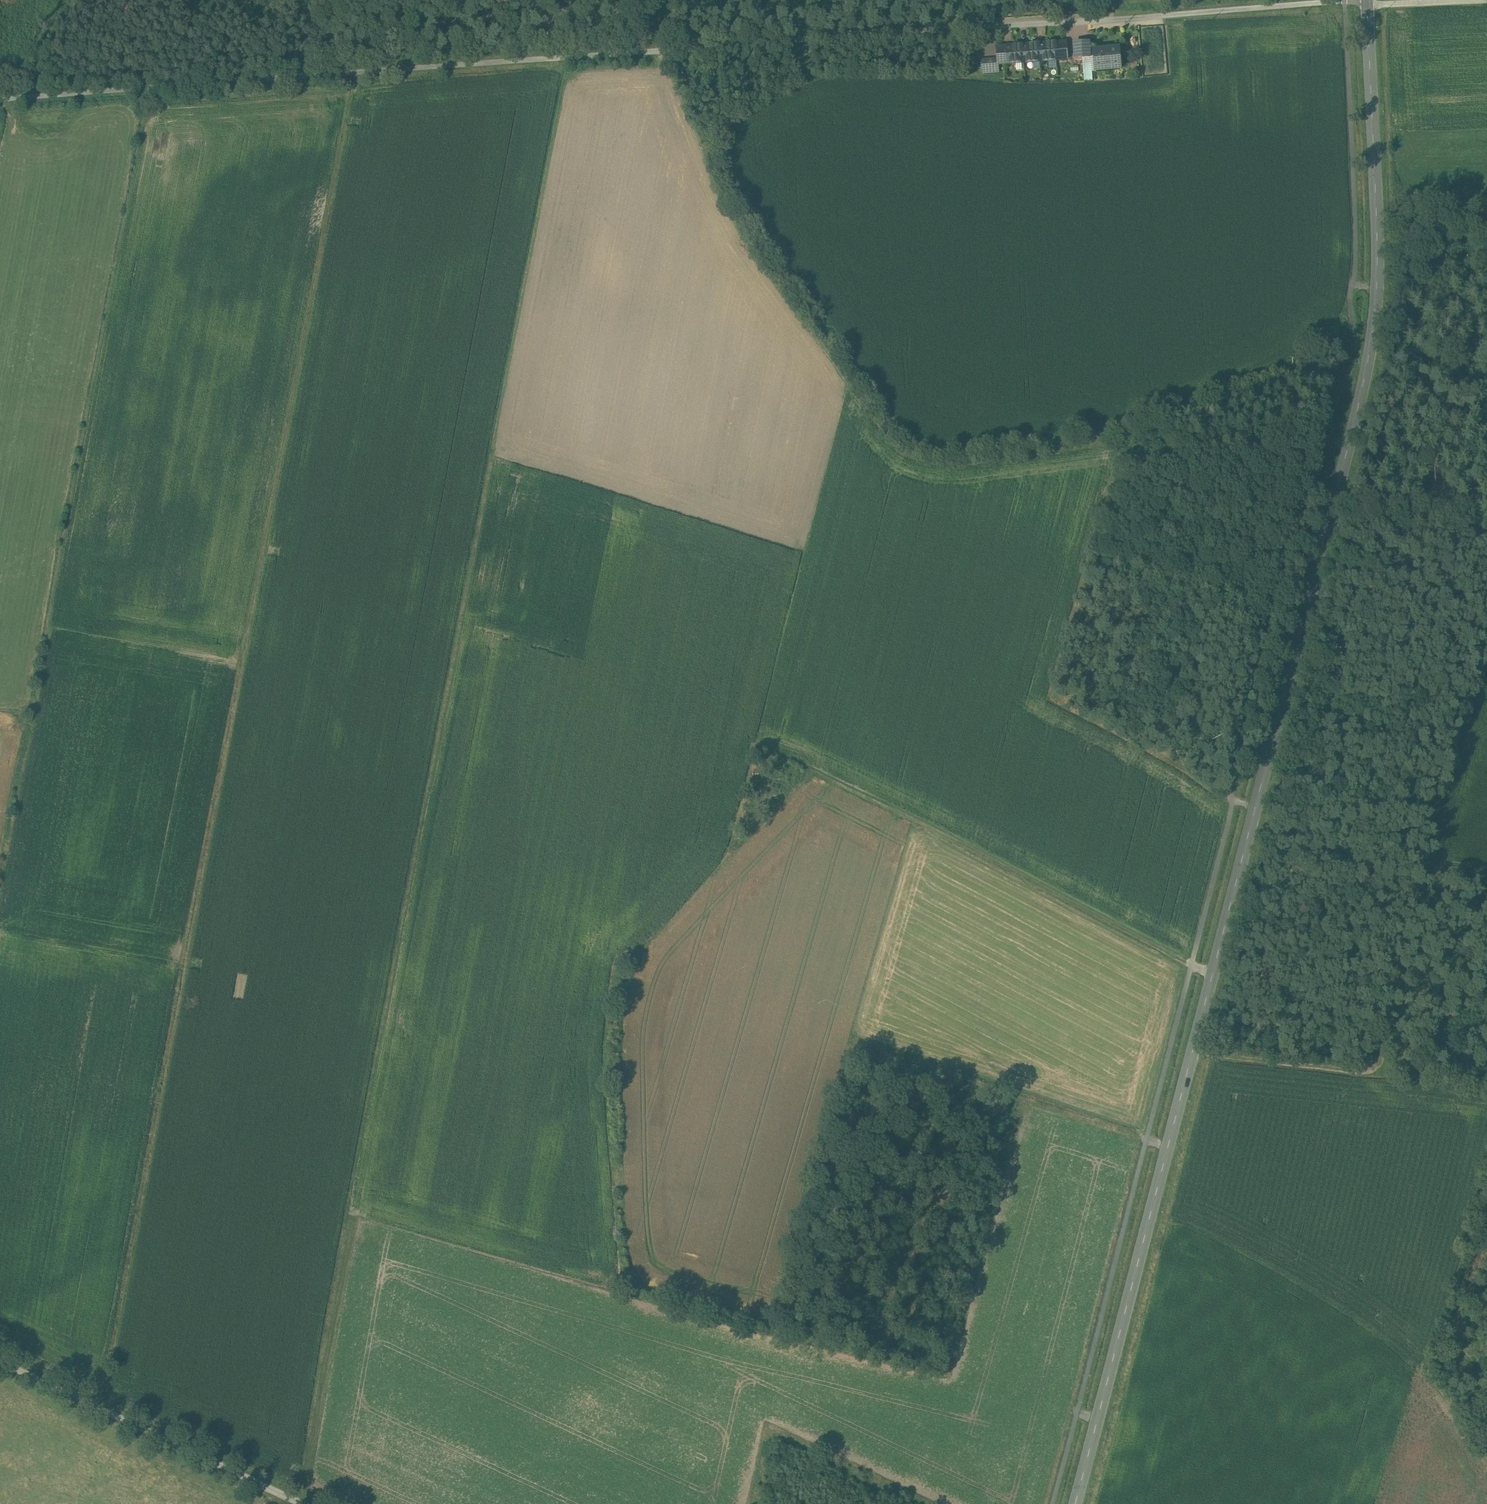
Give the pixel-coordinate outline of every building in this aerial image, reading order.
[(998,58),(998,64),(1068,59),(1066,41),(997,47),(998,58)] [(1089,42),(1074,43),(1075,58),(1083,58),(1090,57),(1089,42)] [(1110,50),(1094,52),(1094,50),(1093,50),(1094,57),(1095,71),(1121,68),(1119,48),(1110,48),(1110,50)] [(1095,71),(1094,57),(1090,57),(1083,58),(1085,80),(1093,80),(1092,71),(1095,71)] [(998,58),(982,59),(983,72),(999,71),(998,64),(998,58)]
